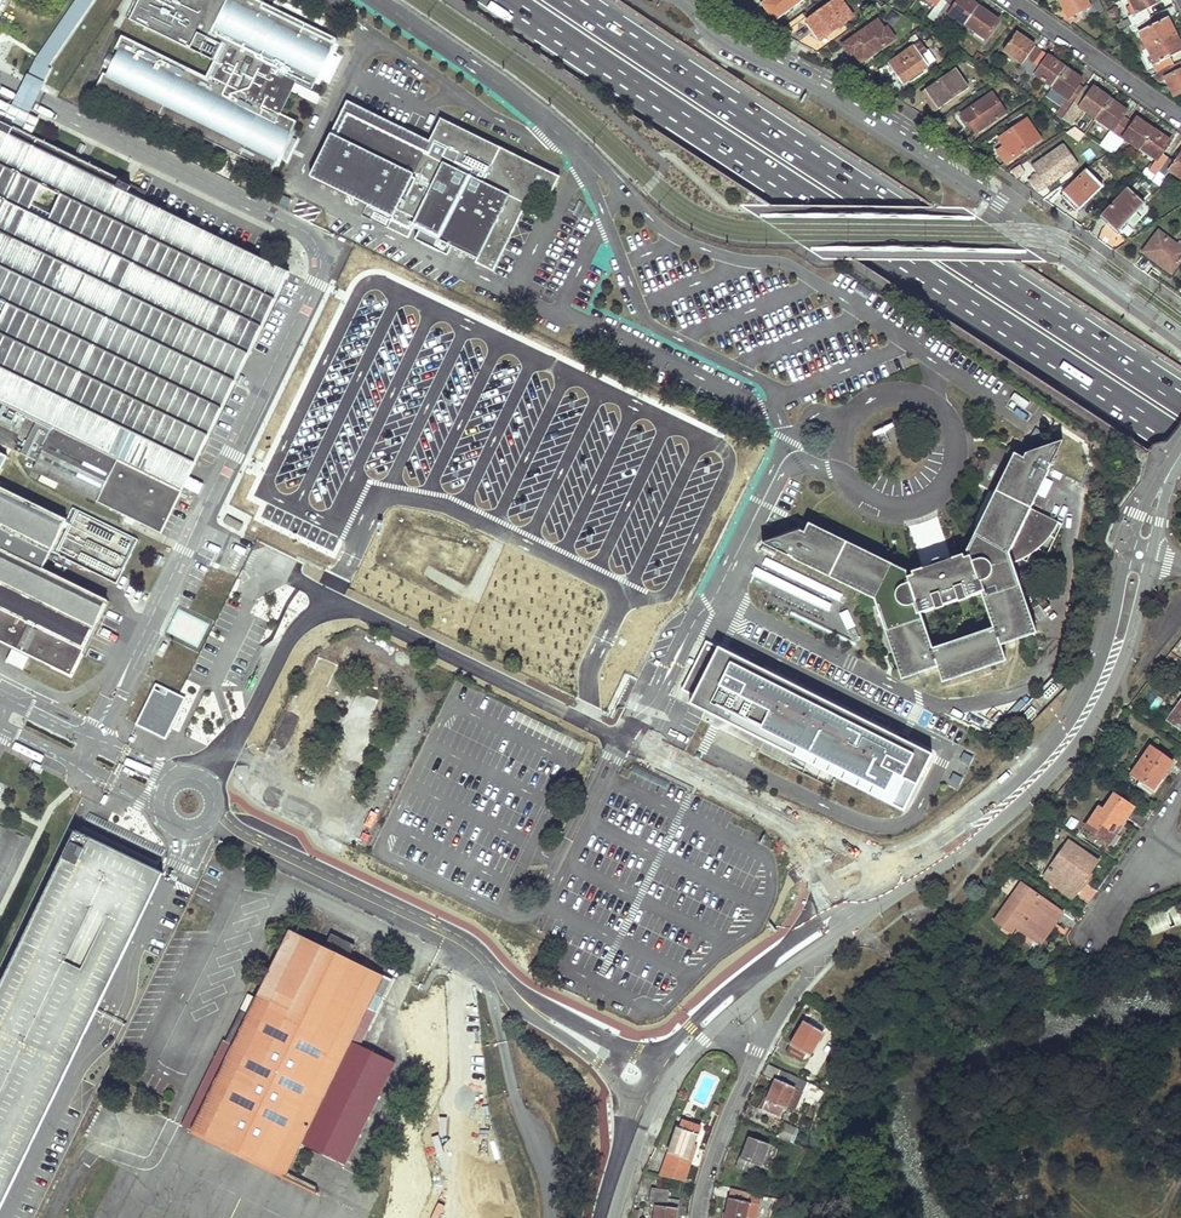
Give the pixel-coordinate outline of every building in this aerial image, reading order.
[(20,132),(36,98),(42,85),(49,69),(47,68),(93,0),(76,0),(34,62),(26,77),(25,77),(19,90),(2,123),(20,132)] [(96,87),(271,173),(274,169),(277,171),(283,161),(285,162),(294,141),(292,140),(298,129),(293,127),(295,123),(279,115),(295,83),(311,91),(313,87),(317,89),(322,77),(325,79),(334,59),(333,58),(337,46),(333,45),(336,40),(255,0),(227,0),(207,40),(221,46),(205,79),(121,39),(116,48),(119,50),(105,77),(102,76),(96,87)] [(762,4),(769,13),(775,21),(803,0),(767,0),(762,4)] [(807,21),(814,31),(821,40),(853,17),(842,0),(836,0),(807,21)] [(937,7),(932,13),(938,17),(948,4),(942,0),(927,0),(937,7)] [(945,22),(950,16),(964,27),(965,26),(976,10),(978,7),(970,1),(968,4),(963,0),(951,0),(948,4),(938,17),(945,22)] [(1061,0),(1065,9),(1069,7),(1074,16),(1080,13),(1083,20),(1097,13),(1094,6),(1090,7),(1087,0),(1061,0)] [(1099,0),(1087,0),(1090,7),(1094,6),(1097,13),(1103,9),(1099,0)] [(1131,0),(1137,13),(1130,16),(1129,17),(1130,19),(1122,23),(1125,29),(1149,17),(1145,9),(1160,2),(1159,0),(1131,0)] [(1137,13),(1131,0),(1124,4),(1130,16),(1137,13)] [(999,22),(978,7),(976,10),(985,17),(986,16),(997,24),(999,22)] [(1069,7),(1065,9),(1070,18),(1074,16),(1069,7)] [(976,10),(965,26),(986,40),(997,24),(986,16),(985,17),(976,10)] [(1153,25),(1149,17),(1125,29),(1127,32),(1132,29),(1135,35),(1140,32),(1148,48),(1176,34),(1168,18),(1153,25)] [(878,22),(844,45),(851,55),(854,53),(861,62),(894,39),(887,29),(884,31),(878,22)] [(1116,26),(1119,32),(1125,29),(1122,23),(1116,26)] [(1029,42),(1016,33),(1004,51),(1022,64),(1017,70),(1026,76),(1042,53),(1035,47),(1034,49),(1028,45),(1029,42)] [(1148,48),(1157,64),(1154,65),(1156,69),(1151,72),(1153,76),(1156,75),(1170,68),(1174,65),(1170,57),(1180,52),(1180,44),(1176,34),(1148,48)] [(915,47),(914,47),(880,71),(886,79),(895,73),(903,84),(915,76),(913,73),(917,70),(919,73),(928,66),(921,55),(927,51),(921,43),(915,47)] [(1042,53),(1026,76),(1032,80),(1036,75),(1052,86),(1065,68),(1057,61),(1054,64),(1047,59),(1048,57),(1042,53)] [(974,60),(981,64),(985,58),(978,54),(974,60)] [(1057,61),(1049,56),(1048,57),(1047,59),(1054,64),(1057,61)] [(1156,75),(1160,82),(1166,79),(1175,96),(1180,92),(1180,62),(1174,65),(1170,68),(1156,75)] [(1082,80),(1065,68),(1052,86),(1051,87),(1068,99),(1074,103),(1081,92),(1084,88),(1079,85),(1082,80)] [(954,71),(923,93),(928,101),(935,111),(950,101),(948,97),(952,94),(955,97),(967,89),(954,71)] [(1102,93),(1094,88),(1092,91),(1100,97),(1102,93)] [(1088,97),(1081,92),(1074,103),(1072,106),(1076,108),(1079,110),(1080,108),(1096,118),(1109,99),(1102,93),(1100,97),(1092,91),(1088,97)] [(1006,113),(992,93),(978,103),(980,108),(976,110),(973,106),(962,114),(967,122),(969,121),(978,133),(1006,113)] [(1074,103),(1068,99),(1058,115),(1063,119),(1072,106),(1074,103)] [(1112,130),(1101,146),(1107,149),(1128,120),(1123,117),(1117,113),(1121,107),(1109,99),(1096,118),(1095,119),(1112,130)] [(529,163),(443,119),(430,144),(346,102),(309,177),(392,219),(388,228),(408,239),(413,228),(476,259),(475,263),(492,272),(530,198),(524,182),(533,174),(526,169),(529,163)] [(1076,108),(1072,106),(1063,119),(1066,121),(1076,108)] [(1126,111),(1121,107),(1117,113),(1123,117),(1126,111)] [(1133,124),(1128,120),(1107,149),(1113,154),(1123,139),(1140,150),(1140,149),(1154,130),(1137,118),(1133,124)] [(1028,120),(1000,139),(1005,147),(1013,158),(1041,140),(1028,120)] [(2,123),(0,122),(0,404),(3,405),(115,178),(20,132),(2,123)] [(1073,127),(1068,135),(1078,141),(1084,133),(1073,127)] [(1162,136),(1154,130),(1140,149),(1156,160),(1153,165),(1151,164),(1143,175),(1152,181),(1159,171),(1168,158),(1162,154),(1168,145),(1161,140),(1162,136)] [(1170,142),(1162,136),(1161,140),(1168,145),(1170,142)] [(1079,164),(1065,145),(1050,155),(1053,160),(1046,165),(1043,161),(1033,167),(1038,175),(1046,187),(1079,164)] [(1006,163),(1013,158),(1005,147),(998,151),(1006,163)] [(1053,160),(1050,155),(1043,161),(1046,165),(1053,160)] [(1159,171),(1167,176),(1170,170),(1180,178),(1180,155),(1175,163),(1168,158),(1159,171)] [(535,188),(549,196),(558,179),(529,163),(526,169),(533,174),(524,182),(530,198),(535,188)] [(1103,188),(1086,170),(1063,193),(1073,203),(1080,210),(1103,188)] [(1046,187),(1038,175),(1033,179),(1040,191),(1041,191),(1046,187)] [(115,178),(3,405),(37,422),(21,456),(36,463),(32,471),(162,534),(288,274),(142,202),(146,194),(115,178)] [(1037,193),(1040,191),(1033,179),(1029,182),(1037,193)] [(1144,204),(1128,188),(1101,217),(1108,223),(1103,228),(1098,240),(1114,251),(1127,242),(1117,232),(1144,204)] [(1144,253),(1171,274),(1180,261),(1180,243),(1178,246),(1159,232),(1144,253)] [(803,537),(798,534),(762,547),(871,601),(899,682),(914,677),(913,674),(934,667),(940,685),(1004,661),(999,645),(1018,639),(1018,641),(1035,634),(1015,576),(1028,568),(1043,555),(1050,546),(1061,527),(1029,512),(1060,443),(1024,456),(1020,462),(987,446),(969,485),(986,494),(991,497),(972,538),(969,544),(974,556),(969,558),(968,555),(957,575),(926,585),(912,578),(904,581),(900,571),(809,526),(803,537)] [(41,572),(52,549),(66,521),(0,489),(0,552),(41,572)] [(972,538),(991,497),(986,494),(966,536),(972,538)] [(138,534),(74,504),(66,521),(52,549),(117,581),(138,534)] [(41,572),(0,552),(0,642),(70,676),(106,604),(41,572)] [(219,611),(232,583),(214,575),(201,602),(219,611)] [(198,647),(209,623),(177,609),(166,633),(198,647)] [(847,610),(839,613),(847,630),(855,626),(847,610)] [(683,706),(673,725),(859,816),(868,797),(884,805),(913,747),(695,641),(667,698),(683,706)] [(137,725),(166,739),(185,699),(157,685),(137,725)] [(1167,720),(1180,731),(1180,700),(1167,720)] [(947,727),(917,789),(934,797),(949,766),(967,775),(982,745),(947,727)] [(1130,774),(1152,790),(1172,763),(1149,747),(1130,774)] [(1106,840),(1129,806),(1112,795),(1101,810),(1097,808),(1085,825),(1106,840)] [(1047,839),(1053,831),(1047,827),(1042,835),(1047,839)] [(159,880),(73,839),(0,992),(0,1213),(159,880)] [(1069,894),(1093,859),(1068,842),(1044,877),(1061,889),(1069,894)] [(1061,889),(1059,892),(1071,899),(1101,858),(1096,855),(1093,859),(1069,894),(1061,889)] [(1057,909),(1020,882),(993,921),(1011,933),(1017,923),(1037,937),(1057,909)] [(1145,917),(1152,936),(1180,925),(1180,922),(1175,905),(1145,917)] [(1057,909),(1037,937),(1041,941),(1062,912),(1057,909)] [(223,1040),(182,1125),(284,1175),(300,1141),(331,1156),(345,1163),(393,1064),(359,1047),(392,980),(348,959),(354,945),(331,934),(324,947),(303,937),(291,931),(249,1015),(241,1011),(226,1041),(223,1040)] [(810,1056),(823,1033),(805,1022),(787,1053),(801,1061),(806,1054),(810,1056)] [(804,1092),(808,1083),(799,1079),(782,1071),(778,1080),(775,1079),(769,1094),(771,1095),(768,1100),(767,1099),(765,1098),(760,1109),(780,1119),(784,1108),(786,1109),(795,1088),(804,1092)] [(803,1071),(799,1079),(808,1083),(811,1075),(803,1071)] [(813,1086),(806,1098),(816,1104),(823,1092),(813,1086)] [(676,1127),(663,1169),(683,1176),(694,1143),(700,1126),(683,1121),(681,1129),(676,1127)] [(798,1131),(799,1129),(783,1123),(777,1137),(792,1143),(793,1144),(793,1143),(798,1131)] [(793,1143),(800,1146),(804,1140),(806,1131),(802,1130),(801,1132),(798,1131),(793,1143)] [(736,1168),(758,1176),(760,1170),(755,1168),(756,1165),(761,1167),(769,1144),(749,1137),(743,1153),(745,1154),(744,1158),(741,1157),(740,1157),(736,1168)] [(683,1176),(682,1181),(685,1181),(698,1144),(694,1143),(683,1176)] [(663,1169),(661,1176),(682,1181),(683,1176),(663,1169)] [(679,1201),(668,1199),(669,1191),(651,1188),(648,1203),(656,1205),(654,1217),(676,1217),(679,1201)] [(732,1189),(729,1198),(746,1202),(748,1193),(732,1189)] [(729,1198),(726,1215),(728,1215),(727,1217),(746,1217),(748,1217),(755,1217),(758,1205),(746,1202),(729,1198)]
